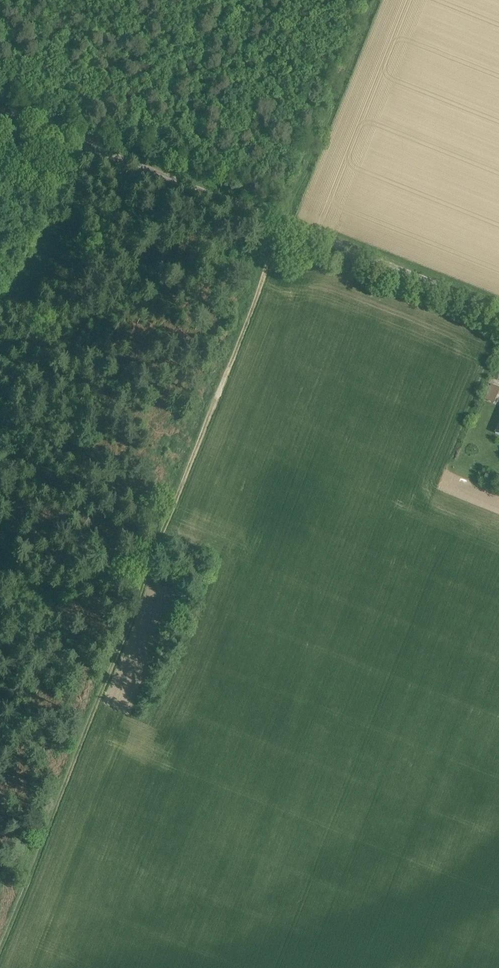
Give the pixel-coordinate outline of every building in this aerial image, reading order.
[(487,399),(495,402),(498,392),(498,386),(493,384),(487,399)]
